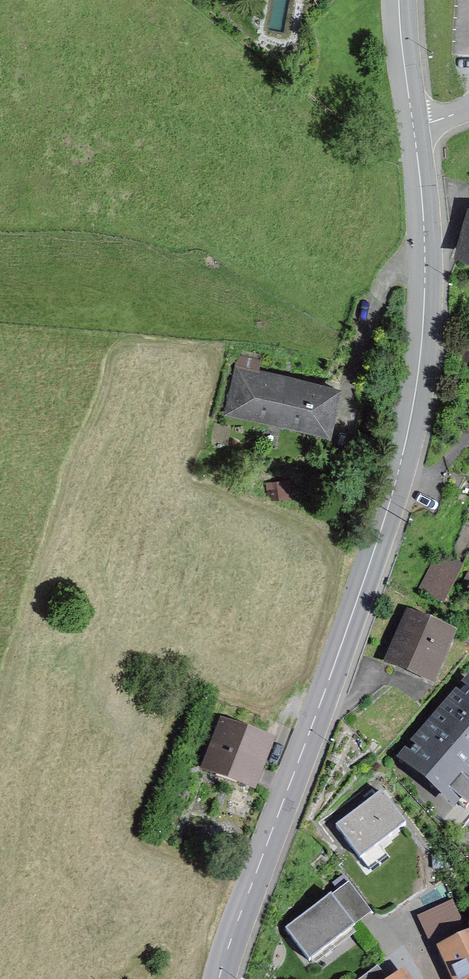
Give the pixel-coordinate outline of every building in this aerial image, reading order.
[(462,359),(468,358),(468,337),(460,338),(462,359)] [(229,410),(327,432),(337,390),(287,379),(287,382),(277,380),(278,377),(238,369),(229,410)] [(215,423),(212,442),(224,444),(228,425),(215,423)] [(439,554),(420,590),(443,602),(462,565),(439,554)] [(411,616),(392,660),(411,668),(414,661),(430,669),(438,651),(444,654),(452,634),(411,616)] [(468,784),(468,684),(405,759),(454,801),(468,784)] [(223,725),(207,768),(252,786),(269,743),(223,725)] [(360,859),(406,824),(381,792),(336,827),(360,859)] [(309,961),(355,926),(331,895),(285,930),(309,961)] [(443,945),(460,978),(468,978),(468,931),(443,945)]
